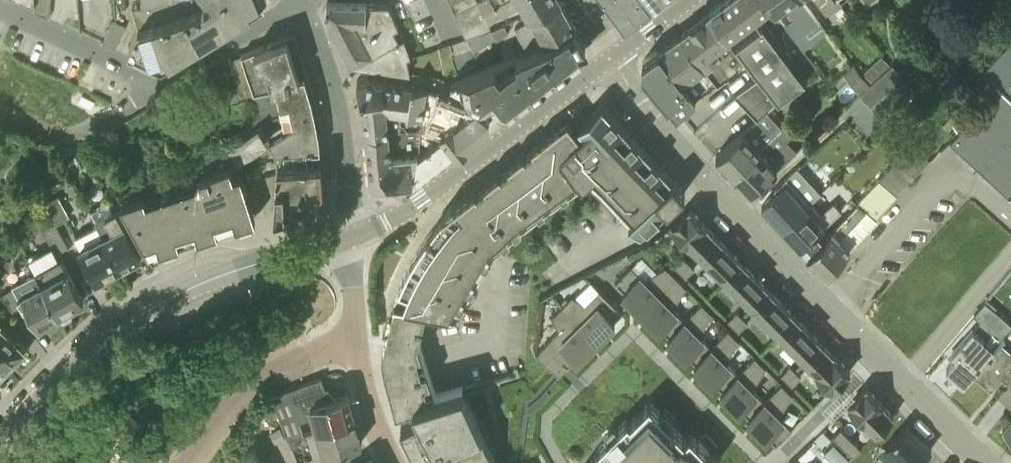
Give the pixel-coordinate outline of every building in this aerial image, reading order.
[(35,4),(35,10),(49,16),(51,0),(35,0),(35,4)] [(138,27),(129,45),(156,58),(178,45),(181,49),(252,8),(249,3),(254,0),(153,0),(142,2),(143,3),(133,6),(138,27)] [(476,0),(450,0),(466,36),(489,28),(481,12),(476,0)] [(481,12),(501,0),(476,0),(481,12)] [(560,0),(501,0),(481,12),(489,28),(501,23),(497,17),(500,15),(501,16),(520,5),(528,18),(531,17),(560,0)] [(544,41),(574,24),(560,0),(531,17),(528,18),(528,19),(516,26),(529,50),(546,43),(544,41)] [(625,23),(650,5),(647,0),(608,0),(625,23)] [(728,35),(772,3),(770,0),(723,0),(710,10),(728,35)] [(772,3),(780,15),(788,26),(796,36),(817,20),(803,0),(770,0),(772,3)] [(839,5),(835,0),(820,0),(830,12),(839,5)] [(362,36),(396,19),(389,3),(327,1),(325,10),(345,48),(364,39),(362,36)] [(757,77),(759,76),(777,101),(805,79),(815,72),(812,69),(817,65),(803,48),(804,47),(796,36),(788,26),(777,34),(769,23),(780,15),(772,3),(728,35),(745,58),(744,59),(757,77)] [(835,10),(839,16),(846,11),(841,5),(835,10)] [(717,81),(744,59),(745,58),(728,35),(710,10),(681,32),(717,81)] [(115,48),(126,25),(113,19),(103,42),(115,48)] [(362,36),(364,39),(345,48),(352,61),(409,71),(410,71),(407,55),(410,54),(404,37),(398,39),(393,28),(399,25),(396,19),(362,36)] [(474,51),(492,41),(499,37),(508,31),(504,22),(502,23),(501,23),(489,28),(466,36),(474,51)] [(544,41),(546,43),(529,50),(451,82),(485,101),(491,96),(499,106),(509,110),(572,62),(569,58),(582,49),(581,48),(586,44),(574,24),(544,41)] [(696,98),(717,81),(681,32),(659,48),(686,83),(696,98)] [(284,152),(320,149),(319,136),(318,129),(317,121),(315,113),(314,105),(312,97),(310,89),(307,81),(305,74),(300,75),(287,36),(229,58),(242,93),(276,87),(284,121),(265,133),(271,143),(278,152),(278,155),(284,152)] [(979,167),(1008,194),(1010,194),(1010,39),(967,86),(985,102),(950,140),(966,155),(979,167)] [(677,114),(696,98),(686,83),(659,48),(643,60),(641,70),(677,114)] [(882,54),(872,63),(881,73),(891,64),(882,54)] [(843,73),(859,92),(871,81),(854,63),(843,73)] [(906,103),(908,100),(904,97),(914,87),(892,63),(891,64),(881,73),(860,93),(870,104),(890,86),(906,103)] [(421,134),(426,87),(427,86),(368,75),(357,78),(364,103),(367,129),(367,139),(389,137),(421,134)] [(777,101),(759,76),(757,77),(735,93),(756,117),(757,117),(767,109),(775,102),(777,101)] [(888,123),(891,120),(906,103),(890,86),(870,104),(888,123)] [(445,131),(458,147),(489,124),(486,114),(477,109),(426,87),(421,134),(421,136),(429,142),(445,131)] [(908,100),(906,103),(891,120),(907,136),(925,118),(908,100)] [(394,297),(394,299),(412,303),(412,302),(457,311),(494,248),(589,176),(641,233),(686,192),(674,179),(603,102),(579,124),(584,130),(581,133),(569,116),(443,212),(444,213),(446,214),(441,218),(438,223),(431,231),(426,238),(424,241),(419,248),(415,254),(409,263),(405,273),(403,277),(398,287),(396,291),(394,297)] [(716,155),(733,173),(760,150),(771,136),(774,133),(782,125),(767,109),(757,117),(756,117),(716,155)] [(225,149),(236,165),(271,143),(265,133),(260,125),(225,149)] [(419,149),(414,181),(458,147),(445,131),(429,142),(421,136),(419,149)] [(400,191),(414,181),(419,149),(421,136),(421,134),(389,137),(367,139),(372,185),(387,192),(400,191)] [(751,192),(789,155),(771,136),(760,150),(733,173),(751,192)] [(912,143),(904,152),(921,168),(929,159),(912,143)] [(284,152),(278,155),(273,213),(315,198),(324,185),(322,161),(321,161),(320,149),(284,152)] [(895,161),(912,178),(921,168),(904,152),(895,161)] [(886,170),(904,187),(912,178),(895,161),(886,170)] [(121,200),(123,204),(139,236),(142,242),(143,241),(149,252),(256,218),(241,171),(233,173),(230,163),(121,200)] [(762,204),(782,227),(811,201),(821,193),(798,166),(774,187),(777,190),(762,204)] [(878,179),(895,196),(904,187),(886,170),(878,179)] [(878,179),(822,239),(807,255),(825,274),(877,219),(874,217),(895,196),(878,179)] [(56,193),(43,201),(54,221),(67,214),(56,193)] [(90,208),(97,224),(103,235),(119,267),(122,265),(126,266),(132,263),(132,260),(141,255),(133,240),(139,236),(123,204),(116,207),(113,208),(108,199),(90,208)] [(782,227),(807,255),(822,239),(845,214),(834,200),(821,212),(811,201),(782,227)] [(706,225),(707,225),(690,208),(672,226),(688,243),(689,242),(699,253),(716,236),(706,225)] [(53,245),(57,253),(68,247),(54,221),(42,228),(51,246),(53,245)] [(117,268),(119,267),(103,235),(97,224),(75,236),(97,278),(106,274),(109,276),(117,272),(117,268)] [(726,279),(743,263),(716,236),(699,253),(726,279)] [(61,256),(58,257),(35,268),(35,270),(44,287),(57,314),(59,312),(63,314),(72,309),(72,305),(84,299),(66,268),(67,268),(61,256)] [(675,265),(681,271),(690,262),(685,256),(675,265)] [(690,262),(681,271),(686,276),(695,267),(690,262)] [(752,306),(769,290),(743,263),(726,279),(752,306)] [(641,310),(676,276),(666,265),(644,279),(631,266),(615,281),(624,290),(622,291),(636,305),(636,306),(637,307),(637,306),(641,310)] [(44,287),(35,270),(12,283),(13,286),(0,293),(0,296),(14,312),(28,304),(39,324),(45,321),(49,321),(57,317),(57,314),(44,287)] [(685,320),(673,308),(686,286),(676,276),(641,310),(645,314),(645,315),(646,316),(646,315),(660,329),(661,328),(669,335),(685,320)] [(752,306),(779,333),(796,316),(769,290),(752,306)] [(562,305),(596,340),(598,337),(600,335),(601,336),(602,335),(601,334),(605,331),(610,326),(610,325),(612,324),(615,321),(614,319),(622,311),(607,295),(594,308),(572,295),(562,305)] [(412,303),(395,299),(382,350),(383,358),(384,361),(385,368),(396,410),(405,408),(410,419),(401,422),(411,443),(415,440),(419,448),(413,451),(419,462),(499,462),(462,388),(463,388),(463,387),(436,395),(419,340),(427,305),(412,303)] [(963,383),(974,370),(1005,333),(986,317),(994,308),(985,300),(966,322),(973,327),(952,351),(957,355),(946,368),(963,383)] [(688,355),(695,362),(711,346),(699,334),(713,313),(702,302),(685,320),(669,335),(667,336),(672,341),(671,342),(672,343),(673,342),(687,356),(688,355)] [(596,340),(562,305),(551,315),(565,337),(543,358),(559,374),(560,373),(560,372),(567,365),(567,366),(569,363),(575,358),(576,357),(577,358),(580,355),(582,353),(587,348),(591,344),(592,345),(593,344),(592,343),(594,342),(596,340)] [(729,319),(734,325),(743,316),(738,310),(729,319)] [(7,365),(18,354),(20,357),(30,347),(18,335),(16,337),(1,320),(2,318),(0,316),(0,358),(7,365)] [(743,316),(734,325),(740,330),(749,321),(743,316)] [(779,333),(806,360),(823,343),(796,316),(779,333)] [(1005,333),(974,370),(991,385),(1002,372),(1010,380),(1010,326),(1005,333)] [(715,382),(722,389),(738,373),(726,361),(739,340),(728,329),(711,346),(695,362),(694,363),(698,368),(699,369),(713,383),(715,382)] [(834,353),(833,354),(823,343),(806,360),(816,371),(815,371),(832,388),(851,370),(834,353)] [(738,373),(722,389),(720,390),(725,395),(724,395),(725,396),(726,396),(740,410),(741,409),(748,416),(764,400),(752,388),(766,367),(755,356),(738,373)] [(782,373),(787,378),(796,369),(791,364),(782,373)] [(796,369),(787,378),(793,384),(802,375),(796,369)] [(270,395),(287,439),(298,436),(305,434),(355,416),(349,393),(329,399),(321,376),(270,395)] [(793,394),(782,383),(764,400),(748,416),(747,417),(752,422),(751,422),(752,423),(753,423),(767,437),(768,435),(776,444),(792,428),(779,415),(793,394)] [(848,405),(865,422),(876,432),(893,415),(883,404),(867,386),(848,405)] [(126,393),(119,399),(128,409),(134,403),(126,393)] [(99,415),(127,448),(146,430),(128,409),(119,399),(118,397),(99,415)] [(650,400),(630,420),(627,417),(596,447),(599,450),(586,462),(715,462),(718,460),(698,439),(691,432),(685,437),(673,424),(650,400)] [(355,416),(305,434),(313,458),(362,441),(355,416)] [(1003,428),(1010,435),(1010,418),(1003,428)] [(931,448),(907,424),(878,453),(888,462),(917,462),(931,448)] [(285,438),(280,426),(270,431),(275,442),(285,438)] [(843,445),(851,437),(841,427),(833,435),(842,445),(843,445)] [(300,441),(298,436),(287,439),(291,449),(297,448),(300,441)] [(853,455),(861,448),(851,437),(843,445),(853,455)] [(255,449),(235,458),(237,462),(262,462),(255,449)]
